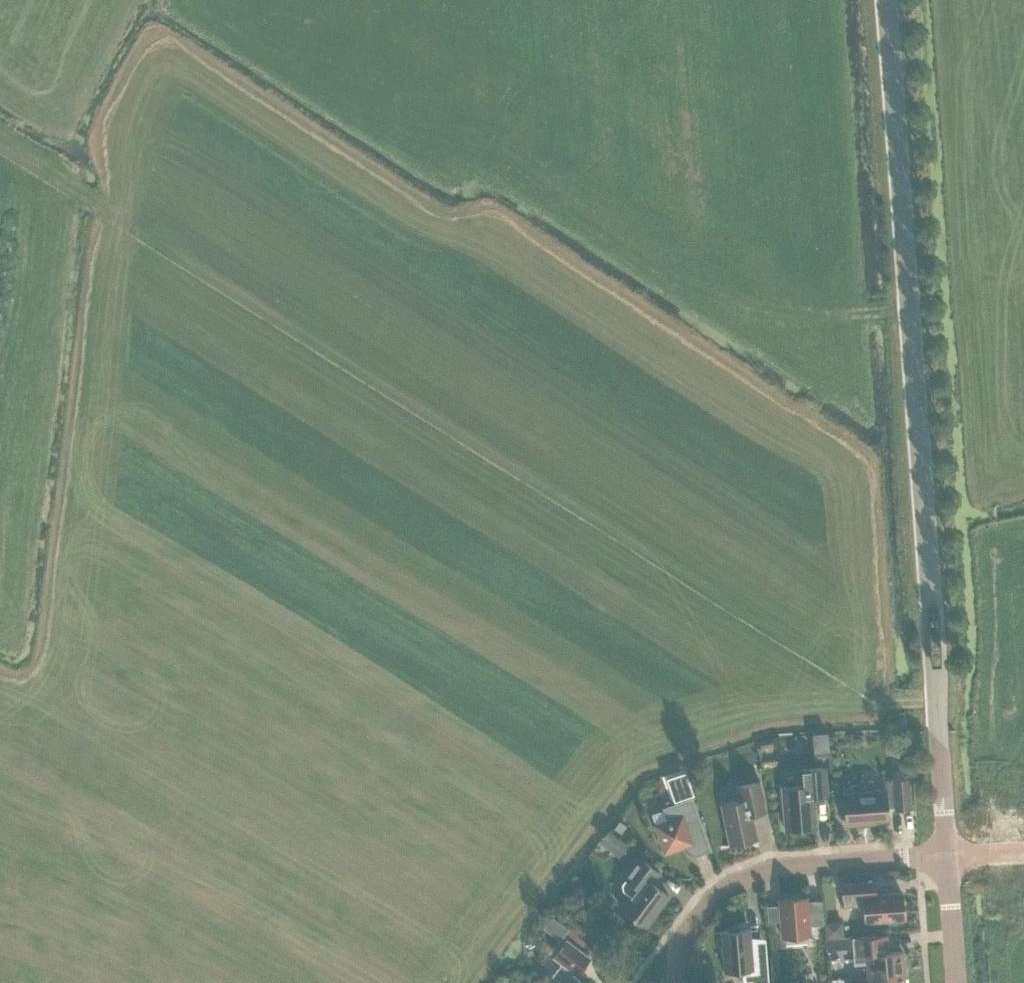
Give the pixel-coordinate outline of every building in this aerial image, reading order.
[(816,827),(814,796),(828,795),(826,767),(802,769),(803,785),(781,787),(785,829),(816,827)] [(685,771),(666,778),(674,802),(694,795),(685,771)] [(911,807),(909,779),(883,781),(883,790),(843,793),(846,824),(888,821),(887,807),(894,806),(895,808),(911,807)] [(757,838),(752,814),(766,811),(760,781),(737,786),(740,800),(721,804),(729,844),(757,838)] [(689,843),(693,854),(708,849),(690,800),(665,809),(669,820),(655,825),(665,851),(689,843)] [(619,820),(614,827),(621,833),(626,825),(619,820)] [(619,837),(610,850),(620,858),(630,845),(619,837)] [(621,908),(645,926),(668,894),(652,883),(660,872),(637,855),(622,875),(637,886),(621,908)] [(844,907),(864,905),(865,921),(904,919),(902,892),(875,894),(874,881),(842,884),(844,907)] [(807,897),(778,899),(781,937),(810,934),(809,925),(823,924),(821,900),(807,901),(807,897)] [(832,923),(824,924),(825,939),(841,938),(841,930),(833,931),(832,923)] [(743,982),(768,982),(766,956),(752,957),(749,929),(721,931),(724,971),(742,969),(743,982)] [(867,963),(868,976),(904,973),(902,951),(889,952),(887,934),(852,937),(855,964),(867,963)] [(833,939),(825,939),(826,950),(834,949),(833,939)] [(563,982),(580,982),(571,977),(575,972),(577,974),(589,957),(567,941),(555,957),(562,962),(552,975),(563,982)] [(904,973),(868,976),(869,982),(905,982),(904,973)]
